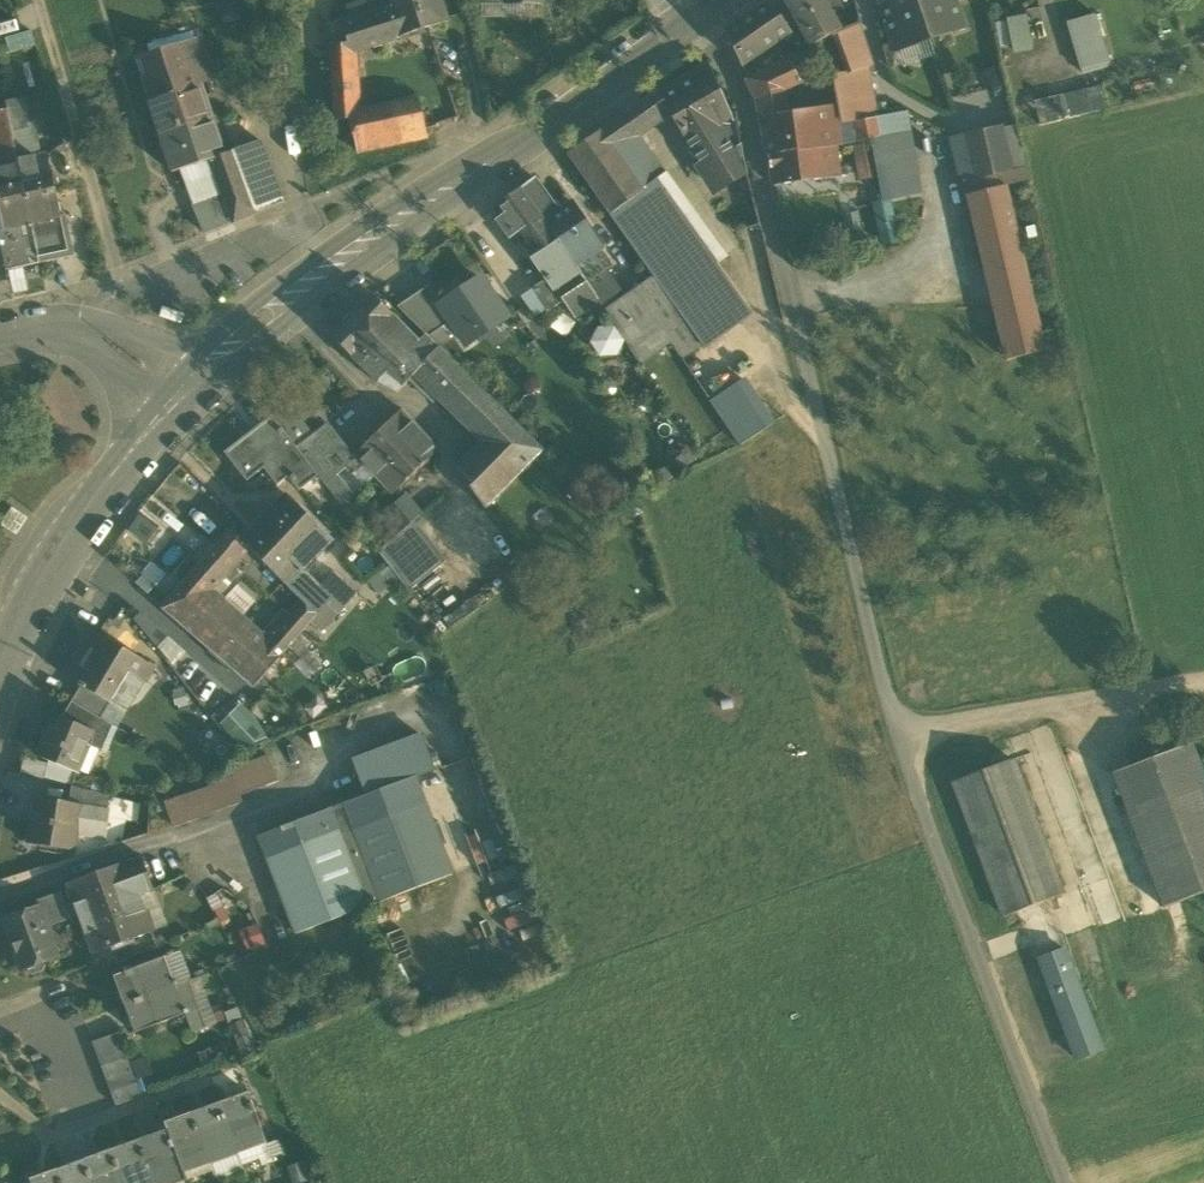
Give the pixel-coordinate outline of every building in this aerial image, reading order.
[(350,21),(388,9),(385,0),(363,0),(345,5),(350,21)] [(397,38),(447,23),(440,0),(395,0),(397,6),(388,9),(397,38)] [(482,18),(538,18),(538,3),(507,3),(507,0),(483,0),(482,18)] [(789,11),(810,48),(831,35),(842,29),(825,0),(789,0),(784,3),(789,11)] [(954,0),(891,0),(879,4),(895,51),(930,39),(964,28),(956,6),(954,0)] [(742,66),(774,45),(775,45),(791,34),(769,4),(725,33),(742,66)] [(335,121),(350,120),(358,117),(357,109),(352,53),(397,38),(388,9),(350,21),(342,24),(348,44),(330,45),(335,121)] [(1006,20),(1007,21),(1012,46),(1014,55),(1034,51),(1026,16),(1006,20)] [(1067,24),(1081,70),(1109,62),(1095,16),(1067,24)] [(995,24),(1000,49),(1012,46),(1007,21),(995,24)] [(858,24),(831,35),(843,74),(845,79),(865,67),(871,65),(858,24)] [(9,54),(35,47),(31,31),(5,38),(9,54)] [(141,78),(149,101),(200,84),(195,68),(206,64),(197,38),(146,54),(152,74),(141,78)] [(930,39),(895,51),(893,66),(903,67),(936,56),(930,39)] [(782,87),(797,80),(786,61),(747,80),(757,99),(758,99),(782,87)] [(707,174),(717,191),(747,173),(744,162),(735,112),(730,114),(709,66),(660,95),(658,91),(641,103),(653,122),(668,111),(687,143),(700,163),(695,166),(702,177),(707,174)] [(875,119),(865,67),(845,79),(843,74),(831,75),(841,124),(855,122),(875,119)] [(201,83),(200,84),(149,101),(147,102),(159,136),(212,117),(201,83)] [(1034,102),(1040,126),(1107,109),(1101,86),(1034,102)] [(758,99),(763,118),(788,114),(782,87),(758,99)] [(419,103),(358,117),(350,120),(357,153),(427,137),(419,103)] [(641,103),(626,114),(637,133),(653,122),(641,103)] [(7,110),(8,114),(12,132),(12,133),(29,129),(24,106),(7,110)] [(762,118),(768,156),(836,146),(840,146),(834,106),(788,114),(763,118),(762,118)] [(908,111),(875,119),(879,138),(872,140),(884,199),(922,192),(908,111)] [(12,132),(8,114),(0,115),(0,135),(12,132)] [(568,154),(611,215),(642,190),(614,149),(634,135),(637,133),(626,114),(568,154)] [(213,117),(212,117),(159,136),(172,173),(180,170),(210,161),(212,160),(211,160),(226,155),(225,153),(213,117)] [(855,122),(859,143),(872,140),(879,138),(875,119),(855,122)] [(1016,125),(1001,129),(1011,172),(1026,168),(1016,125)] [(35,128),(29,129),(35,157),(40,156),(35,128)] [(18,161),(35,157),(29,129),(12,133),(17,155),(18,161)] [(965,137),(975,179),(1011,172),(1001,129),(965,137)] [(12,132),(0,135),(0,151),(1,158),(3,158),(17,155),(12,133),(12,132)] [(663,175),(634,135),(614,149),(642,190),(663,175)] [(975,179),(965,137),(951,140),(960,182),(975,179)] [(233,151),(256,213),(283,202),(261,141),(256,143),(233,151)] [(877,176),(871,145),(855,148),(861,179),(877,176)] [(839,169),(836,146),(768,156),(773,186),(790,183),(790,182),(791,182),(791,180),(813,177),(813,179),(814,179),(815,180),(846,176),(845,168),(839,169)] [(210,161),(222,192),(233,221),(256,213),(233,151),(225,153),(226,155),(211,160),(212,160),(210,161)] [(19,168),(23,184),(25,183),(27,196),(55,189),(47,154),(40,156),(35,157),(18,161),(19,168)] [(3,158),(5,170),(19,168),(18,161),(17,155),(3,158)] [(222,192),(210,161),(180,170),(192,203),(222,192)] [(26,196),(23,184),(19,168),(5,170),(0,172),(0,201),(26,196)] [(611,215),(655,277),(656,277),(691,252),(704,270),(715,262),(725,254),(667,172),(663,175),(642,190),(611,215)] [(520,189),(545,222),(559,213),(534,178),(520,189)] [(967,196),(1007,361),(1045,352),(1005,186),(967,196)] [(55,189),(27,196),(26,196),(40,263),(74,256),(65,215),(61,216),(55,189)] [(560,298),(561,297),(564,301),(563,301),(574,318),(599,302),(585,280),(574,265),(545,222),(520,189),(496,206),(503,214),(495,221),(509,239),(516,235),(519,232),(523,237),(519,240),(547,279),(560,298)] [(204,233),(233,221),(222,192),(192,203),(204,233)] [(26,196),(0,201),(0,225),(1,229),(0,229),(0,245),(6,271),(8,270),(24,267),(40,263),(26,196)] [(897,228),(891,199),(871,203),(877,232),(897,228)] [(559,213),(545,222),(574,265),(596,250),(600,247),(573,204),(559,213)] [(897,228),(877,232),(880,247),(900,243),(897,228)] [(574,265),(585,280),(602,268),(607,265),(596,250),(574,265)] [(691,252),(656,277),(704,344),(702,345),(705,348),(741,322),(704,270),(691,252)] [(752,314),(715,262),(704,270),(741,322),(752,314)] [(24,267),(8,270),(13,295),(29,292),(24,267)] [(623,300),(602,268),(585,280),(599,302),(606,312),(623,300)] [(682,359),(702,345),(704,344),(656,277),(655,277),(645,284),(635,291),(682,359)] [(547,312),(563,301),(564,301),(561,297),(560,298),(547,279),(532,289),(533,290),(547,312)] [(480,280),(442,306),(452,321),(467,343),(505,317),(480,280)] [(428,338),(452,321),(442,306),(428,286),(397,307),(425,335),(428,338)] [(535,318),(547,312),(533,290),(521,297),(535,318)] [(606,312),(631,349),(658,331),(633,293),(623,300),(606,312)] [(395,393),(397,393),(410,380),(420,390),(427,383),(432,388),(455,364),(428,338),(425,335),(419,341),(372,295),(331,337),(377,383),(395,393)] [(669,346),(658,331),(631,349),(642,365),(669,346)] [(456,469),(485,509),(543,451),(455,364),(432,388),(441,399),(481,442),(456,467),(456,469)] [(710,401),(740,446),(773,424),(743,379),(710,401)] [(295,402),(274,418),(296,447),(313,434),(305,422),(308,420),(295,402)] [(363,465),(375,476),(422,431),(402,410),(355,456),(363,465)] [(299,491),(318,476),(296,447),(274,418),(272,416),(225,453),(247,481),(264,468),(277,485),(288,477),(299,491)] [(353,474),(363,465),(355,456),(351,460),(324,425),(313,434),(296,447),(318,476),(326,486),(337,476),(345,468),(352,476),(353,474)] [(437,448),(422,431),(375,476),(393,495),(437,452),(437,448)] [(363,465),(353,474),(365,486),(375,476),(363,465)] [(353,495),(337,476),(326,486),(340,505),(353,495)] [(241,541),(246,546),(304,603),(302,606),(302,607),(315,618),(327,604),(314,592),(320,586),(312,579),(304,571),(322,553),(333,541),(287,495),(241,541)] [(383,514),(399,534),(411,524),(421,515),(405,495),(383,514)] [(158,529),(139,515),(127,531),(147,545),(158,529)] [(443,564),(411,524),(399,534),(378,552),(409,591),(443,564)] [(230,531),(219,544),(235,559),(246,546),(241,541),(230,531)] [(204,561),(216,547),(207,539),(191,557),(200,565),(204,561)] [(216,547),(204,561),(221,576),(229,566),(235,559),(219,544),(216,547)] [(322,553),(304,571),(312,579),(329,561),(322,553)] [(150,592),(166,571),(153,560),(137,581),(150,592)] [(211,587),(221,576),(204,561),(200,565),(162,608),(253,687),(288,647),(299,635),(304,629),(291,618),(270,641),(211,587)] [(398,580),(388,567),(368,582),(378,596),(398,580)] [(338,614),(339,614),(356,594),(331,573),(320,586),(314,592),(327,604),(338,614)] [(338,614),(327,604),(315,618),(310,623),(321,633),(338,614)] [(291,618),(304,629),(310,623),(315,618),(302,607),(291,618)] [(140,612),(133,619),(157,649),(169,637),(140,612)] [(84,646),(86,647),(89,649),(98,634),(94,631),(84,646)] [(89,697),(108,708),(112,701),(104,696),(121,668),(128,673),(135,677),(144,661),(125,650),(113,643),(98,634),(89,649),(86,647),(68,678),(79,684),(78,686),(80,687),(85,690),(86,688),(92,692),(89,697)] [(301,659),(314,673),(322,665),(306,648),(309,645),(299,635),(288,647),(301,659)] [(169,637),(157,649),(170,665),(183,649),(169,637)] [(144,661),(135,677),(145,683),(154,668),(144,661)] [(104,696),(112,701),(128,673),(121,668),(104,696)] [(299,671),(289,681),(310,700),(319,689),(299,671)] [(101,719),(112,726),(117,729),(145,683),(135,677),(128,673),(112,701),(108,708),(101,719)] [(186,681),(173,688),(186,710),(198,702),(186,681)] [(80,687),(72,702),(99,718),(101,719),(108,708),(89,697),(92,692),(86,688),(85,690),(80,687)] [(94,732),(99,718),(72,702),(62,719),(94,732)] [(241,703),(219,725),(239,752),(271,740),(241,703)] [(74,772),(77,773),(88,745),(94,732),(62,719),(55,716),(38,756),(49,761),(74,772)] [(94,732),(88,745),(102,751),(112,726),(101,719),(99,718),(94,732)] [(352,760),(365,796),(415,777),(415,778),(433,771),(419,734),(352,760)] [(1164,909),(1203,893),(1203,777),(1192,744),(1113,774),(1164,909)] [(230,771),(240,796),(278,782),(268,756),(230,771)] [(44,778),(48,765),(24,760),(19,773),(44,778)] [(953,782),(1004,917),(1063,895),(1012,760),(953,782)] [(44,778),(71,785),(74,772),(49,761),(48,765),(44,778)] [(230,771),(203,790),(211,813),(242,802),(240,796),(230,771)] [(365,796),(344,804),(382,902),(452,875),(415,778),(415,777),(365,796)] [(95,809),(107,811),(110,796),(72,787),(69,803),(83,806),(95,808),(95,809)] [(165,802),(173,827),(211,815),(211,813),(203,790),(165,802)] [(27,844),(75,852),(78,833),(83,806),(69,803),(35,798),(27,844)] [(367,907),(382,902),(344,804),(330,809),(367,907)] [(83,806),(78,833),(91,834),(95,809),(95,808),(83,806)] [(107,811),(95,809),(91,834),(106,837),(111,812),(107,811)] [(297,934),(367,907),(330,809),(259,836),(297,934)] [(66,886),(92,954),(112,947),(111,944),(131,937),(132,939),(152,932),(138,896),(153,891),(140,858),(66,886)] [(138,896),(152,932),(166,927),(153,891),(138,896)] [(39,908),(45,924),(54,920),(60,923),(71,919),(61,892),(35,902),(38,908),(39,908)] [(28,974),(33,976),(44,972),(46,967),(44,962),(57,957),(45,924),(39,908),(38,908),(7,919),(13,934),(9,935),(22,970),(26,969),(28,974)] [(258,924),(239,931),(247,951),(251,950),(252,953),(267,947),(258,924)] [(1064,950),(1039,960),(1076,1059),(1102,1049),(1064,950)] [(175,986),(192,980),(181,952),(164,959),(175,986)] [(115,977),(125,1005),(175,986),(164,959),(115,977)] [(200,977),(192,980),(194,986),(202,1009),(209,1028),(217,1025),(200,977)] [(192,980),(175,986),(177,992),(194,986),(192,980)] [(177,992),(175,986),(125,1005),(136,1033),(185,1015),(177,992)] [(194,986),(177,992),(185,1015),(202,1009),(194,986)] [(202,1009),(185,1015),(193,1034),(209,1028),(202,1009)] [(228,1026),(236,1041),(251,1034),(243,1019),(228,1026)] [(92,1042),(97,1055),(124,1045),(119,1032),(92,1042)] [(243,1057),(258,1050),(251,1034),(236,1041),(243,1057)] [(97,1055),(102,1068),(129,1058),(124,1045),(97,1055)] [(147,1057),(131,1063),(134,1070),(137,1080),(153,1074),(147,1057)] [(102,1068),(106,1080),(134,1070),(131,1063),(129,1058),(102,1068)] [(106,1080),(111,1093),(138,1083),(137,1080),(134,1070),(106,1080)] [(143,1096),(138,1083),(111,1093),(116,1106),(143,1096)] [(220,1104),(236,1147),(265,1137),(249,1094),(220,1104)] [(209,1157),(236,1147),(220,1104),(193,1114),(209,1157)] [(181,1167),(209,1157),(193,1114),(166,1124),(168,1131),(181,1167)] [(181,1167),(168,1131),(141,1141),(156,1182),(158,1182),(184,1174),(181,1167)] [(272,1159),(265,1137),(236,1147),(238,1154),(243,1166),(260,1159),(262,1163),(266,1162),(266,1161),(272,1159)] [(141,1141),(113,1150),(125,1182),(156,1182),(141,1141)] [(209,1157),(211,1164),(238,1154),(236,1147),(209,1157)] [(113,1150),(86,1160),(94,1182),(125,1182),(113,1150)] [(238,1154),(211,1164),(214,1171),(217,1180),(244,1171),(243,1166),(238,1154)] [(211,1164),(209,1157),(181,1167),(184,1174),(211,1164)] [(86,1160),(59,1170),(63,1182),(94,1182),(86,1160)] [(287,1167),(291,1182),(305,1182),(309,1182),(304,1162),(287,1167)] [(184,1174),(186,1181),(214,1171),(211,1164),(184,1174)] [(59,1170),(30,1181),(31,1182),(63,1182),(59,1170)] [(184,1182),(186,1181),(184,1174),(158,1182),(182,1182),(184,1182)]
